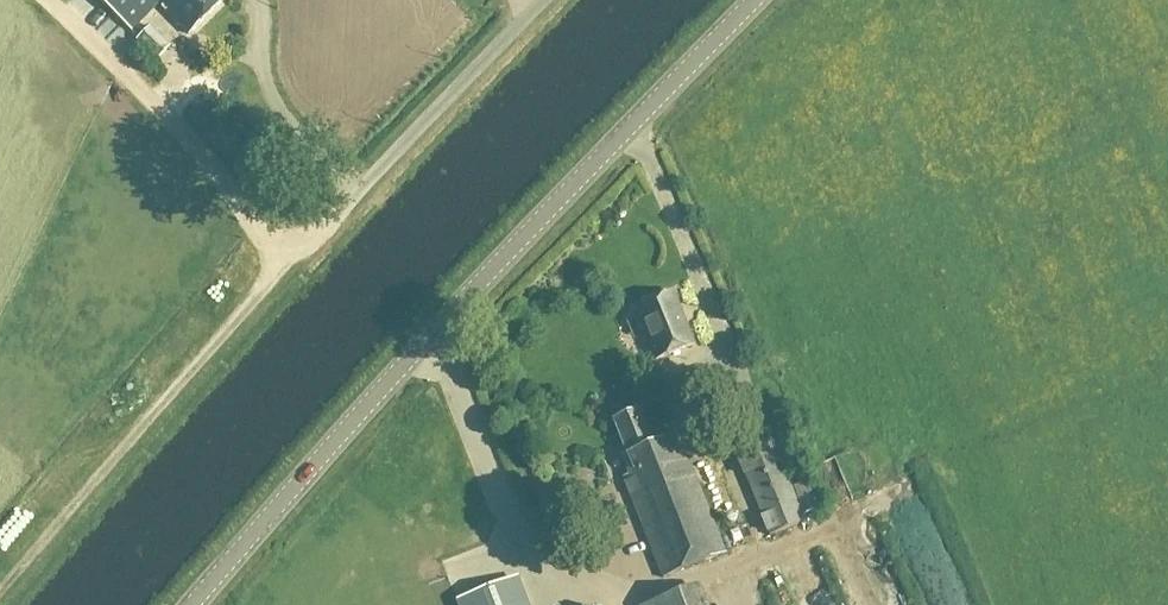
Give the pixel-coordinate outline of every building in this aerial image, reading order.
[(85,12),(97,0),(72,0),(85,12)] [(132,31),(158,4),(189,35),(222,0),(100,0),(132,31)] [(149,27),(138,39),(137,40),(158,60),(170,46),(149,27)] [(635,307),(637,313),(634,319),(638,329),(644,330),(656,359),(693,344),(672,292),(635,307)] [(639,410),(613,421),(627,454),(621,456),(629,474),(622,477),(663,578),(726,552),(678,434),(652,444),(639,410)] [(768,430),(732,445),(770,536),(806,521),(768,430)] [(603,517),(616,512),(613,502),(600,507),(603,517)] [(677,577),(679,592),(704,589),(702,574),(677,577)] [(806,604),(832,604),(826,583),(802,588),(806,604)]
